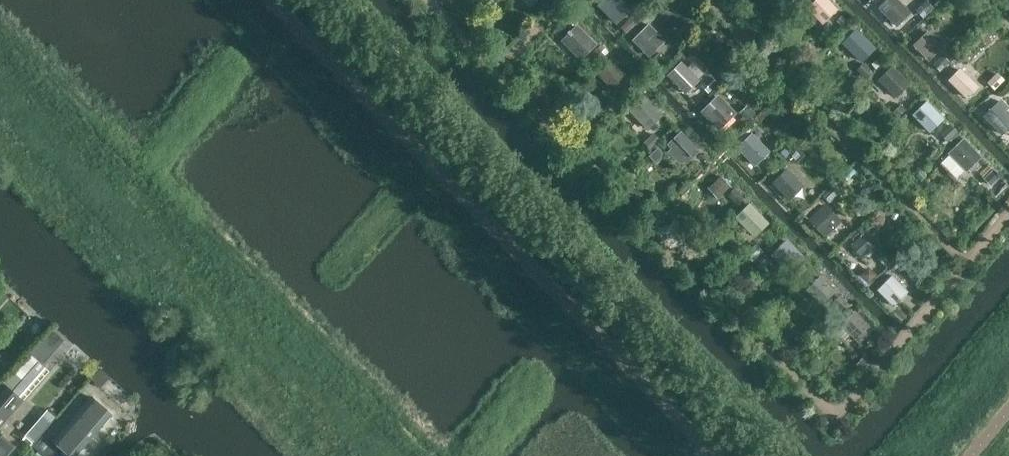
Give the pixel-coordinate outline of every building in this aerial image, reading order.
[(629,0),(601,0),(616,16),(631,2),(629,0)] [(826,20),(839,7),(832,0),(814,0),(810,4),(826,20)] [(910,0),(880,0),(896,18),(913,3),(910,0)] [(665,29),(644,7),(626,23),(647,46),(665,29)] [(598,37),(576,14),(561,28),(583,51),(598,37)] [(872,42),(853,23),(838,37),(857,57),(872,42)] [(928,60),(946,45),(931,26),(913,41),(928,60)] [(686,93),(707,72),(691,55),(669,76),(686,93)] [(976,79),(958,58),(945,69),(962,90),(976,79)] [(895,62),(880,77),(897,96),(913,82),(895,62)] [(662,110),(636,83),(622,96),(647,124),(662,110)] [(734,105),(716,87),(698,105),(716,123),(734,105)] [(948,114),(927,92),(912,106),(933,128),(948,114)] [(984,111),(1006,140),(1008,137),(1008,105),(1003,97),(984,111)] [(986,156),(962,131),(949,143),(973,168),(986,156)] [(680,158),(694,148),(685,135),(671,145),(680,158)] [(761,136),(744,151),(757,165),(773,150),(761,136)] [(798,178),(778,158),(762,174),(783,194),(798,178)] [(768,215),(744,192),(729,208),(753,231),(768,215)] [(827,201),(810,220),(828,236),(845,217),(827,201)] [(869,243),(851,224),(833,241),(851,260),(869,243)] [(883,264),(868,278),(885,296),(899,282),(883,264)] [(874,318),(851,295),(834,311),(858,335),(874,318)] [(34,350),(44,360),(66,338),(56,327),(34,350)] [(23,401),(19,398),(46,368),(30,354),(0,389),(0,427),(23,401)] [(14,446),(0,434),(0,455),(5,455),(14,446)]
